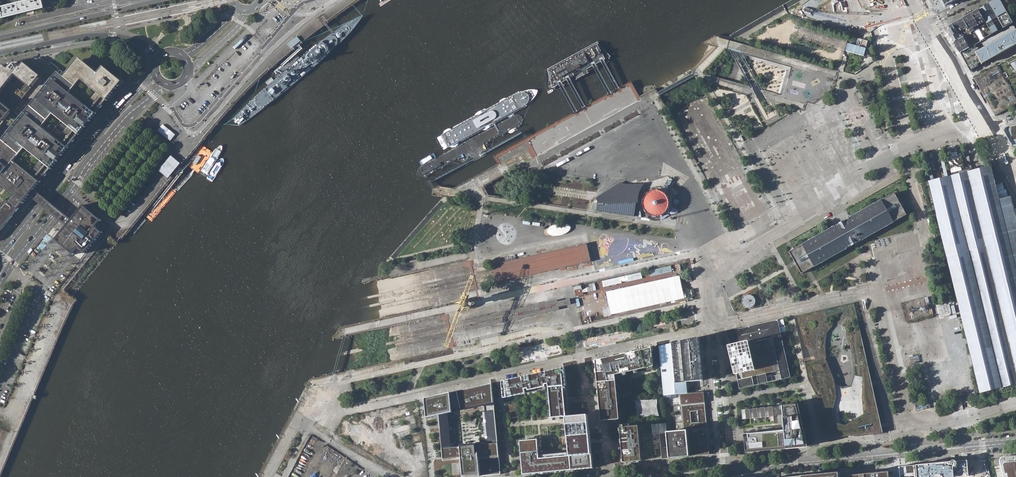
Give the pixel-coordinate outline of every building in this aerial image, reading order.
[(0,8),(3,19),(44,9),(42,0),(34,0),(0,8)] [(978,10),(985,22),(986,25),(988,29),(981,33),(984,39),(1013,23),(1007,13),(1000,0),(995,0),(988,4),(978,10)] [(973,31),(978,28),(977,25),(985,22),(978,10),(962,18),(970,33),(971,32),(973,31)] [(947,30),(953,42),(968,34),(970,33),(962,18),(948,26),(947,30)] [(979,42),(984,39),(981,33),(978,28),(973,31),(979,42)] [(970,70),(1015,45),(1015,30),(979,51),(975,45),(970,48),(960,53),(970,70)] [(973,31),(971,32),(977,43),(979,42),(973,31)] [(960,53),(970,48),(968,45),(973,42),(968,34),(953,42),(960,53)] [(290,43),(293,47),(298,43),(294,38),(289,42),(290,43)] [(1015,93),(1015,55),(998,64),(1015,93)] [(4,123),(11,129),(52,79),(50,77),(55,71),(39,57),(36,60),(34,57),(31,60),(29,58),(27,61),(25,60),(18,67),(15,64),(13,64),(8,68),(4,65),(0,71),(0,128),(4,123)] [(61,71),(59,73),(59,74),(101,107),(118,86),(116,85),(113,82),(116,78),(101,67),(97,73),(82,62),(78,66),(74,62),(64,74),(61,71)] [(995,116),(997,115),(1009,108),(1010,110),(1015,107),(1015,106),(1015,96),(1015,93),(998,64),(974,78),(994,114),(995,116)] [(2,140),(46,176),(98,111),(101,107),(59,74),(59,73),(58,72),(52,79),(11,129),(2,140)] [(918,121),(932,118),(924,76),(910,79),(918,121)] [(171,140),(176,134),(163,124),(158,130),(171,140)] [(14,215),(29,196),(35,189),(46,176),(2,140),(0,143),(0,195),(7,201),(0,210),(0,232),(14,215)] [(956,146),(946,148),(953,176),(959,174),(963,174),(956,146)] [(169,156),(165,161),(172,166),(173,167),(166,176),(167,177),(175,169),(179,163),(169,156)] [(198,156),(192,163),(195,165),(201,158),(198,156)] [(166,176),(173,167),(172,166),(165,161),(158,170),(166,176)] [(929,182),(939,225),(950,269),(953,281),(980,393),(1002,388),(1003,393),(1015,390),(1015,209),(1014,209),(1011,197),(1008,197),(1006,189),(1004,190),(1003,184),(996,185),(991,166),(984,168),(976,170),(970,172),(968,172),(963,173),(963,174),(959,174),(953,176),(929,182)] [(671,184),(667,182),(661,191),(665,193),(671,184)] [(602,201),(598,203),(597,211),(634,216),(639,185),(633,188),(632,185),(625,188),(624,185),(616,189),(616,187),(599,197),(601,200),(602,201)] [(51,214),(66,226),(67,224),(65,223),(69,218),(71,220),(72,219),(57,207),(46,198),(35,189),(29,196),(40,205),(51,214)] [(666,197),(665,196),(664,195),(663,194),(662,193),(660,192),(659,192),(657,192),(656,192),(654,192),(653,192),(651,193),(650,194),(649,195),(648,196),(647,197),(646,198),(645,199),(645,201),(644,202),(644,204),(644,205),(645,207),(645,208),(646,210),(647,211),(647,212),(649,213),(650,214),(651,215),(653,215),(654,216),(656,216),(657,216),(659,216),(660,215),(661,215),(663,214),(664,213),(665,212),(666,211),(667,210),(668,208),(668,207),(668,205),(668,204),(668,202),(668,201),(668,200),(667,198),(666,197)] [(804,244),(789,252),(802,274),(816,266),(895,221),(907,215),(895,193),(883,199),(804,244)] [(66,226),(55,240),(74,255),(79,248),(86,253),(103,232),(97,227),(102,220),(84,205),(78,212),(72,219),(71,220),(69,218),(65,223),(67,224),(66,226)] [(524,267),(526,276),(583,264),(591,262),(587,244),(579,246),(522,258),(524,267)] [(482,277),(484,286),(526,276),(524,267),(522,258),(496,264),(480,267),(482,277)] [(673,266),(649,270),(651,276),(680,271),(680,269),(673,270),(673,266)] [(679,275),(606,291),(611,315),(685,299),(679,275)] [(743,299),(742,302),(744,305),(746,307),(749,307),(752,307),(754,304),(755,302),(755,299),(753,296),(750,295),(747,295),(744,296),(743,299)] [(557,300),(498,313),(501,323),(560,310),(559,307),(563,306),(570,305),(571,304),(570,299),(562,301),(558,302),(557,300)] [(942,305),(942,313),(951,312),(950,304),(942,305)] [(693,307),(684,309),(686,316),(694,314),(693,307)] [(811,392),(822,439),(883,433),(859,327),(848,331),(847,336),(852,351),(855,350),(855,353),(853,353),(855,366),(858,365),(858,368),(856,368),(859,383),(861,383),(861,386),(862,388),(858,389),(856,402),(836,403),(836,402),(831,403),(830,402),(829,394),(822,386),(834,382),(826,361),(824,362),(824,359),(825,359),(822,333),(821,334),(822,331),(823,332),(832,324),(823,310),(794,316),(805,363),(811,392)] [(498,313),(458,322),(460,332),(501,323),(498,313)] [(751,326),(727,331),(730,347),(736,374),(738,380),(740,389),(754,386),(759,385),(768,382),(781,379),(791,377),(782,336),(778,320),(774,320),(751,326)] [(833,326),(832,324),(823,332),(822,331),(821,334),(822,333),(825,359),(824,359),(824,362),(826,361),(834,382),(822,386),(829,394),(830,402),(831,403),(836,402),(836,403),(856,402),(858,389),(862,388),(861,386),(861,383),(859,383),(856,368),(858,368),(858,365),(855,366),(853,353),(855,353),(855,350),(852,351),(847,336),(848,331),(846,332),(846,337),(850,347),(852,356),(853,366),(854,376),(851,385),(842,387),(835,380),(831,372),(827,362),(826,353),(826,343),(827,333),(833,326)] [(682,341),(659,346),(659,347),(664,396),(680,394),(681,405),(705,403),(704,392),(687,393),(686,382),(703,380),(699,337),(682,341)] [(653,366),(652,348),(635,352),(624,354),(614,356),(607,358),(596,360),(599,391),(599,393),(599,395),(600,405),(600,411),(601,421),(620,419),(616,374),(653,366)] [(510,379),(502,381),(504,398),(526,393),(525,389),(527,389),(528,388),(529,392),(546,388),(545,384),(547,384),(548,384),(549,388),(552,418),(567,416),(569,416),(568,400),(568,399),(567,397),(565,367),(555,369),(541,372),(526,376),(510,379)] [(495,417),(494,402),(492,383),(450,393),(426,398),(428,417),(439,415),(439,416),(440,426),(440,427),(440,431),(440,432),(440,434),(441,441),(441,443),(441,444),(442,450),(442,453),(443,458),(443,460),(460,459),(462,459),(463,476),(467,476),(482,476),(501,474),(499,455),(498,443),(497,433),(496,423),(495,417)] [(658,407),(658,398),(651,400),(636,400),(638,409),(637,416),(637,418),(651,415),(659,416),(658,407)] [(683,431),(667,432),(670,458),(674,458),(682,457),(689,456),(710,454),(707,429),(705,403),(681,405),(683,431)] [(797,405),(783,406),(784,418),(785,430),(744,434),(745,451),(786,447),(806,445),(799,416),(797,405)] [(773,407),(742,410),(743,419),(774,416),(773,407)] [(567,420),(567,423),(570,452),(539,455),(538,439),(520,440),(520,445),(522,460),(523,474),(572,470),(593,468),(591,450),(591,446),(591,444),(590,440),(589,432),(588,422),(588,418),(588,415),(569,416),(567,416),(567,420)] [(621,427),(621,433),(622,443),(623,456),(624,462),(631,462),(647,460),(661,459),(670,458),(667,432),(666,423),(660,424),(656,424),(651,425),(647,425),(621,427)] [(380,457),(385,460),(389,454),(383,451),(380,457)] [(1002,457),(1000,458),(1000,459),(1000,460),(1004,476),(1015,476),(1015,456),(1002,457)] [(986,476),(995,476),(990,457),(982,458),(986,476)] [(899,467),(900,476),(966,476),(969,476),(967,460),(899,467)]
